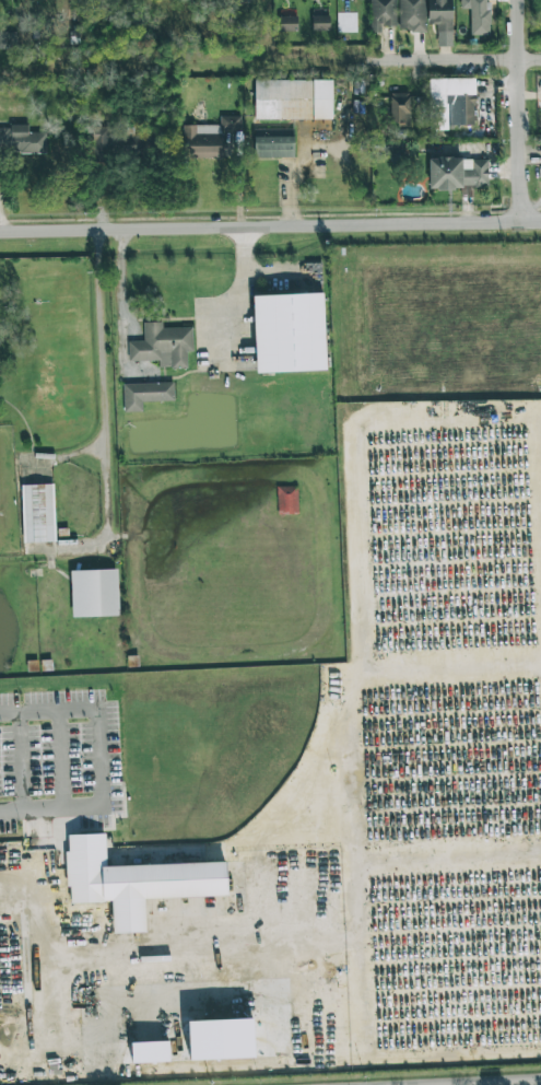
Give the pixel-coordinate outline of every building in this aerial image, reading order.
[(381,33),(381,27),(396,27),(396,0),(369,0),(370,33),(381,33)] [(425,0),(399,0),(399,31),(425,32),(425,0)] [(427,24),(437,24),(437,32),(452,32),(452,0),(427,0),(427,24)] [(469,35),(489,35),(489,0),(470,0),(469,35)] [(329,31),(329,15),(312,16),(312,31),(329,31)] [(297,17),(280,16),(280,31),(297,31),(297,17)] [(0,33),(0,51),(17,51),(16,32),(0,33)] [(474,78),(428,79),(429,130),(447,130),(447,126),(475,125),(474,78)] [(332,81),(254,80),(254,119),(331,120),(332,81)] [(409,93),(390,94),(390,124),(410,123),(409,93)] [(240,117),(220,117),(220,125),(184,125),(184,158),(223,158),(223,131),(240,131),(240,117)] [(28,133),(27,126),(0,127),(0,152),(47,152),(47,133),(28,133)] [(132,128),(95,127),(95,161),(108,161),(108,144),(132,144),(132,128)] [(293,136),(254,138),(255,159),(294,157),(293,136)] [(429,190),(465,189),(465,188),(488,188),(488,158),(429,159),(429,190)] [(256,373),(326,371),(323,294),(253,296),(256,373)] [(129,362),(159,361),(159,368),(187,368),(187,352),(193,352),(192,328),(163,328),(162,322),(143,323),(144,341),(128,342),(129,362)] [(123,384),(124,413),(142,412),(142,403),(174,402),(173,383),(123,384)] [(21,485),(23,544),(55,543),(54,484),(21,485)] [(298,515),(297,486),(276,487),(277,515),(298,515)] [(72,619),(119,618),(117,570),(70,571),(72,619)] [(226,863),(106,867),(105,834),(66,835),(69,907),(112,906),(113,939),(145,938),(144,903),(227,900),(226,863)]
